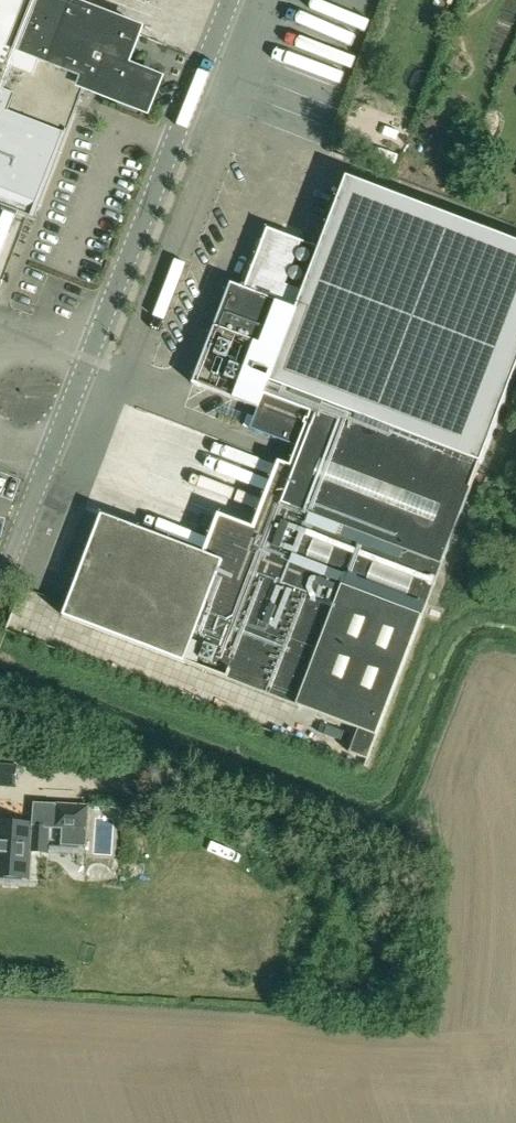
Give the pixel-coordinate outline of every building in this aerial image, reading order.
[(35,220),(84,90),(103,98),(104,96),(149,113),(162,80),(127,67),(135,47),(140,48),(145,37),(69,7),(72,0),(0,0),(0,206),(35,220)] [(368,760),(515,376),(515,243),(348,180),(321,252),(269,232),(246,292),(232,287),(195,386),(200,388),(201,387),(260,410),(252,431),(305,451),(297,471),(281,465),(256,531),(221,518),(207,556),(103,517),(65,618),(359,730),(350,753),(368,760)] [(269,211),(267,225),(323,235),(331,188),(289,181),(284,214),(269,211)] [(19,766),(0,765),(0,785),(17,787),(19,766)] [(54,830),(88,832),(89,807),(56,804),(55,810),(46,810),(45,820),(54,822),(54,830)] [(30,878),(31,861),(49,862),(50,827),(33,826),(0,824),(0,876),(30,878)]
